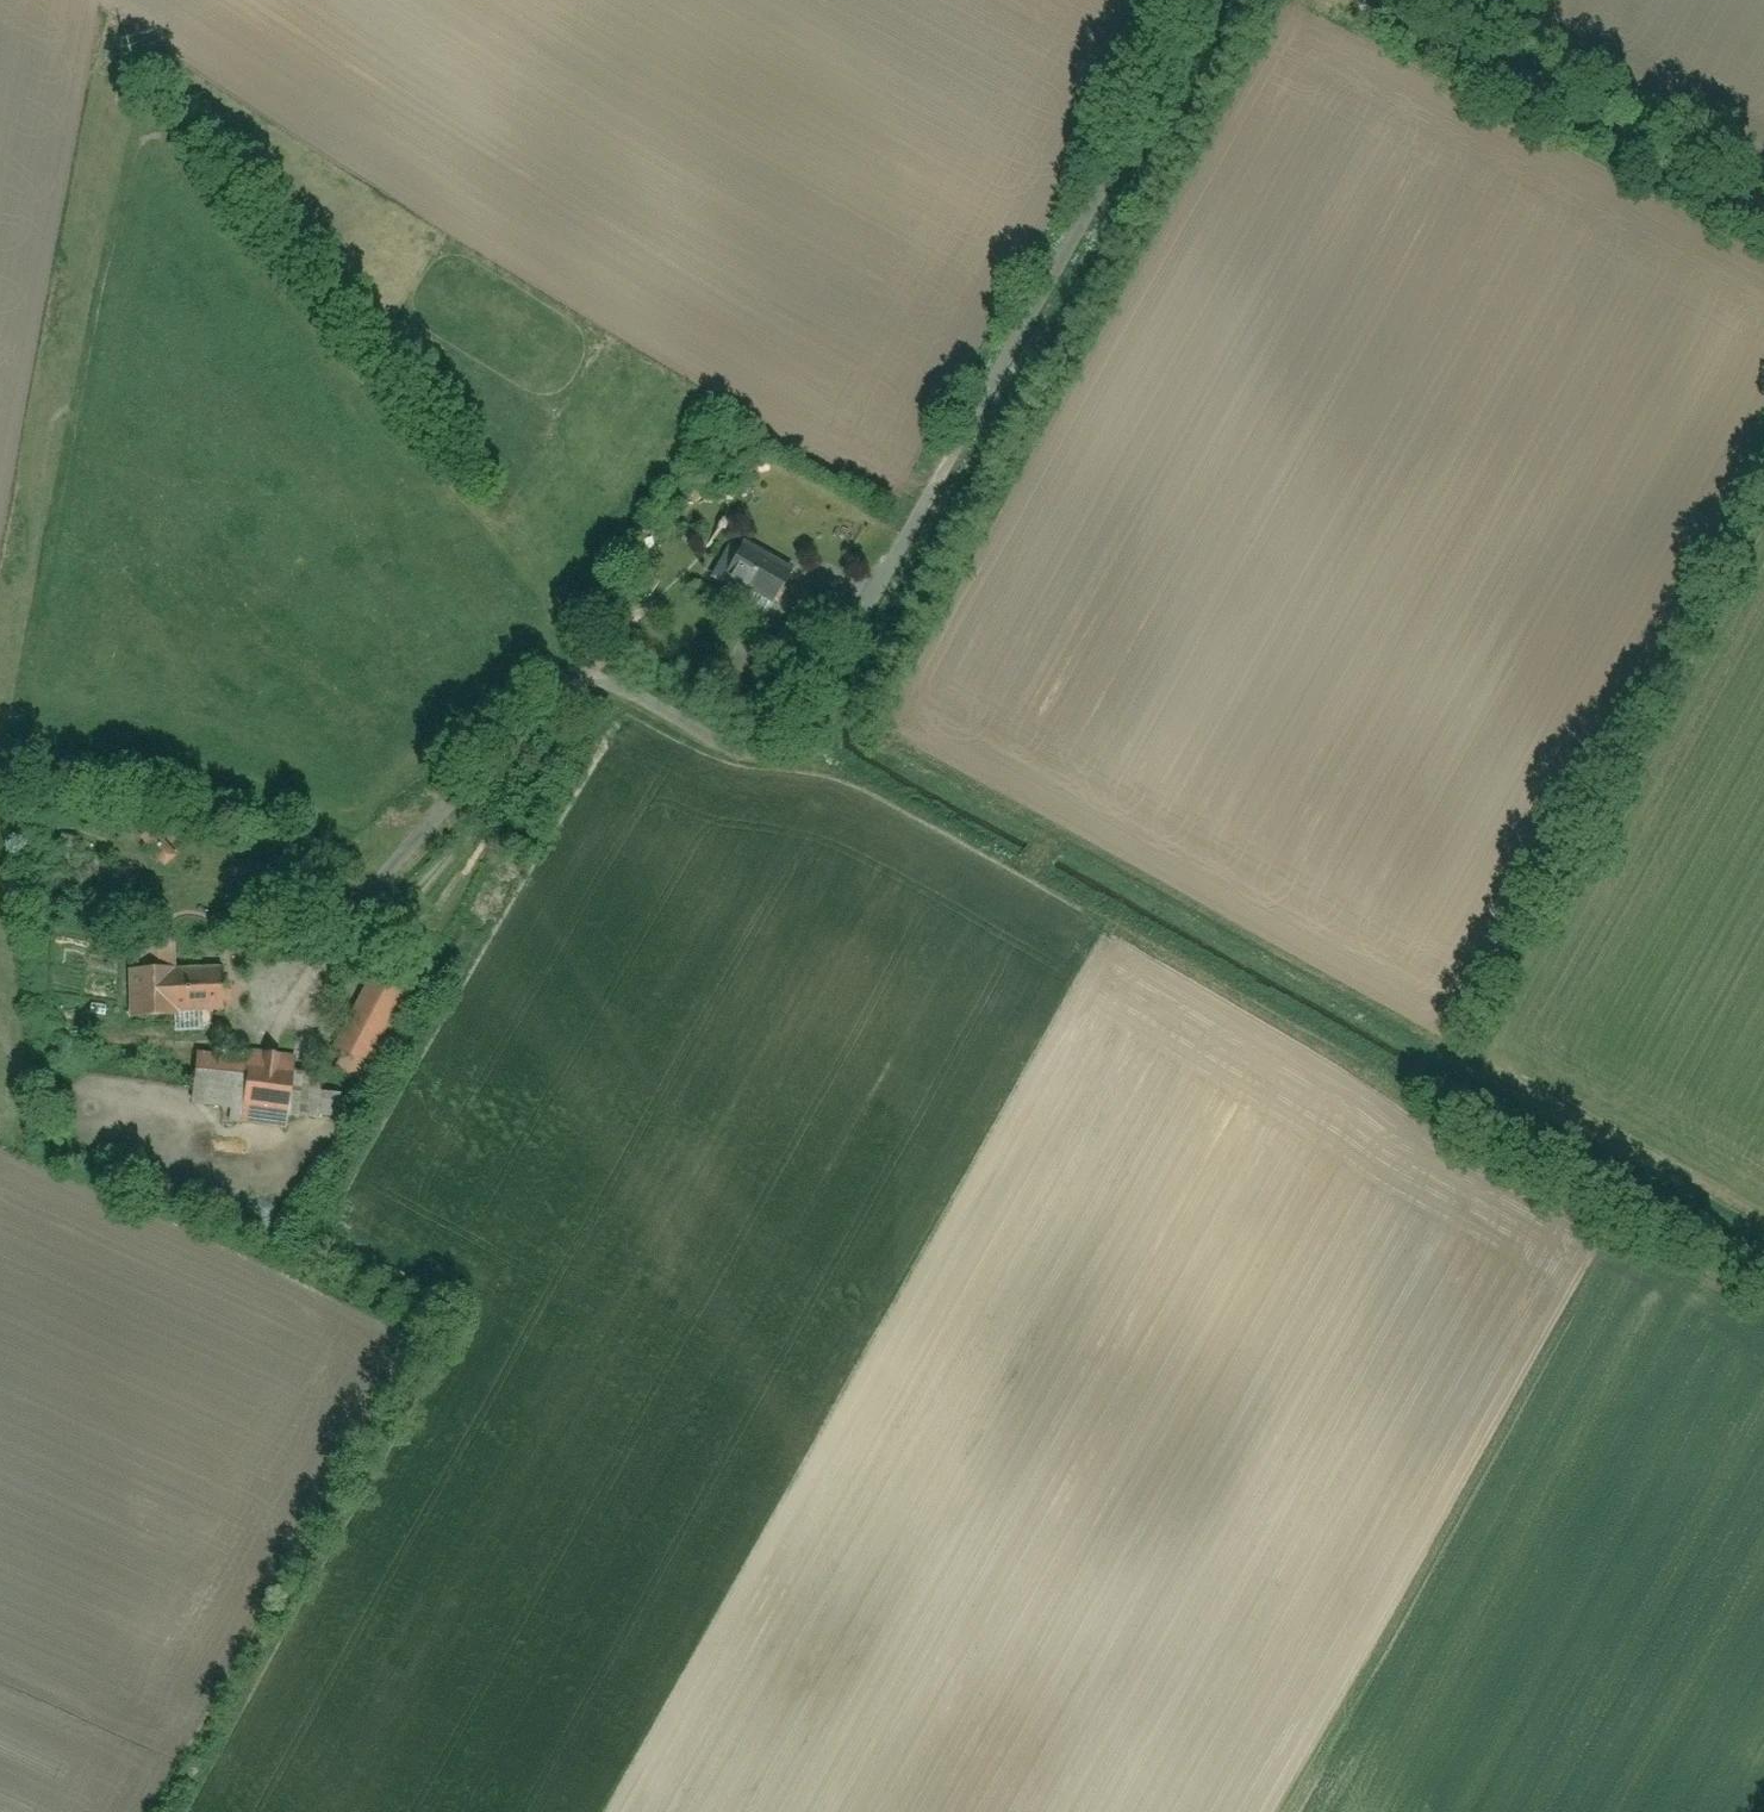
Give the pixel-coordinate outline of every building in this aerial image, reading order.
[(725,581),(736,588),(726,604),(761,624),(791,574),(745,547),(725,581)] [(159,823),(138,842),(165,874),(187,855),(159,823)] [(134,971),(133,1016),(228,1018),(228,972),(134,971)] [(371,983),(332,1051),(372,1074),(411,1006),(371,983)] [(324,1085),(288,1081),(291,1058),(249,1052),(246,1075),(202,1070),(197,1110),(319,1125),(324,1085)]
